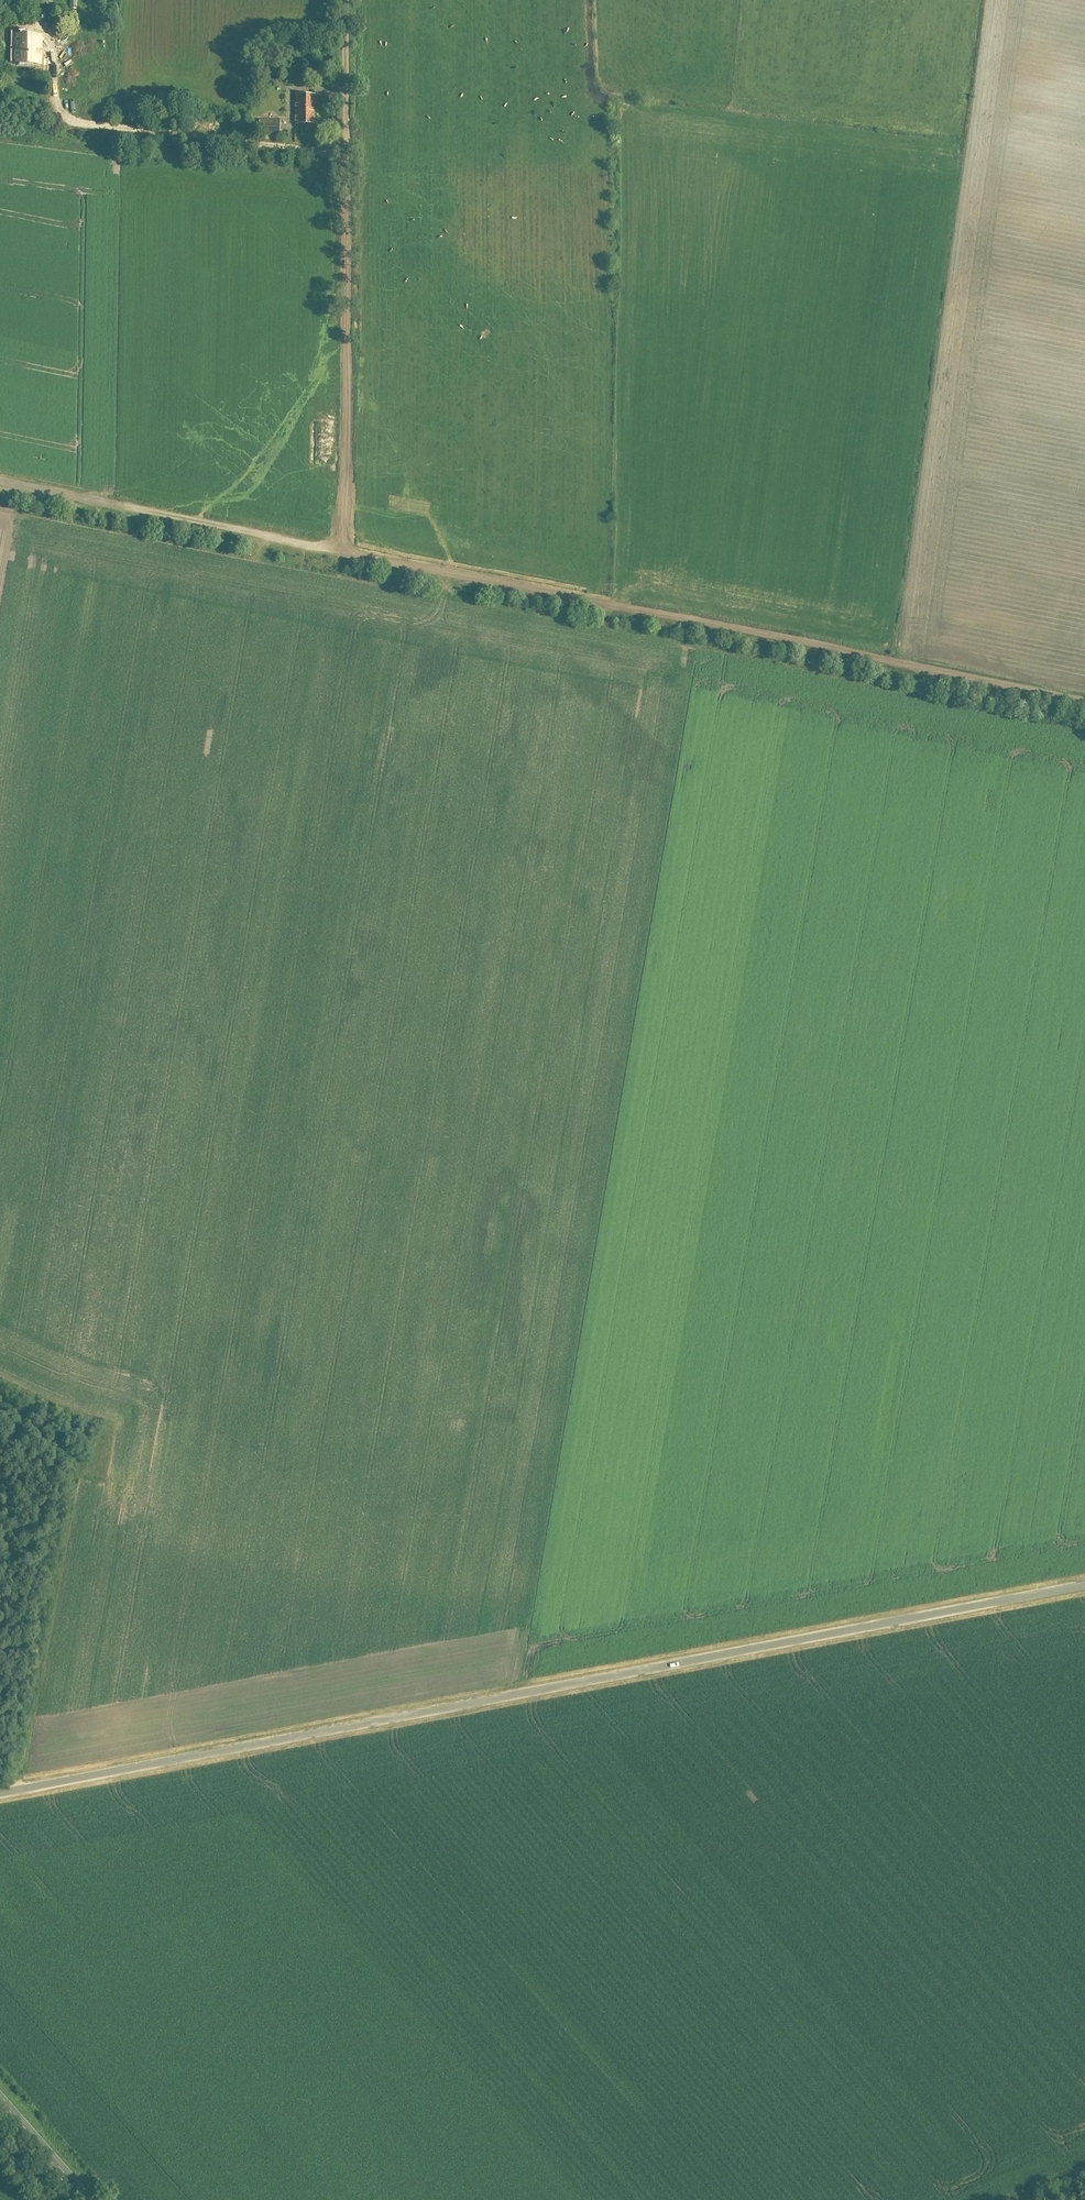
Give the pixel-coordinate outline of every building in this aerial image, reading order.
[(7,3),(2,4),(2,19),(15,19),(15,4),(15,0),(7,0),(7,3)] [(51,35),(61,35),(61,23),(51,24),(51,35)] [(40,65),(40,36),(15,36),(14,52),(15,52),(15,65),(40,65)] [(317,104),(317,96),(295,95),(295,124),(314,124),(314,104),(317,104)] [(259,136),(280,136),(281,120),(259,120),(259,136)]
